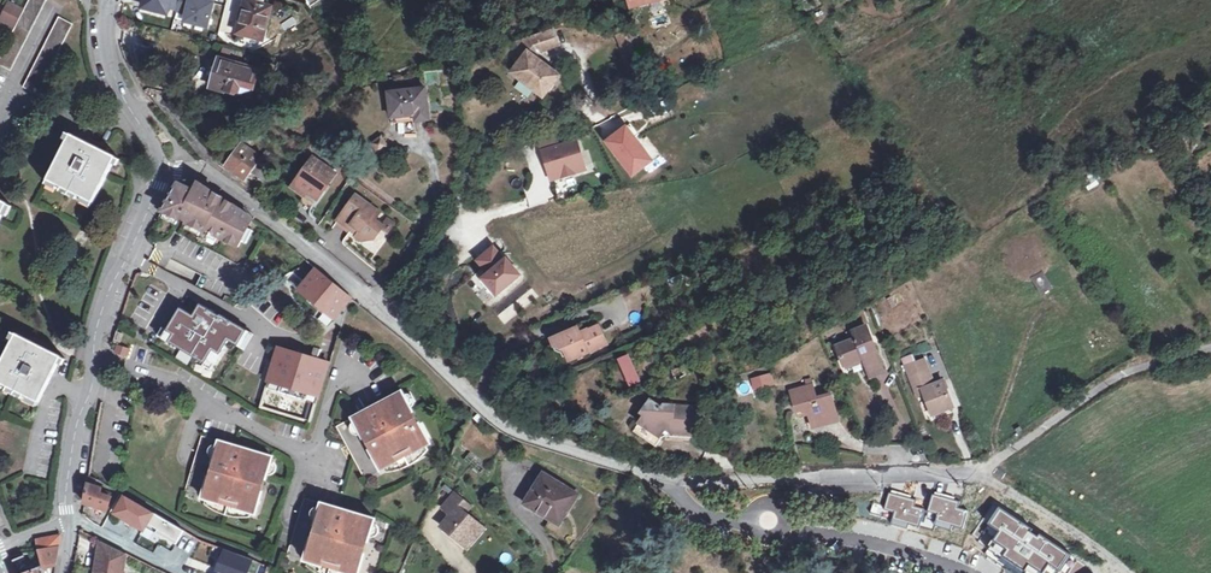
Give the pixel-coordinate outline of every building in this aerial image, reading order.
[(0,59),(0,65),(12,71),(47,1),(44,0),(30,0),(25,11),(16,28),(0,59)] [(144,8),(167,14),(168,8),(176,10),(179,0),(146,0),(144,8)] [(176,10),(176,11),(187,14),(195,16),(192,25),(207,28),(214,3),(201,0),(179,0),(176,10)] [(308,4),(307,5),(314,16),(317,15),(335,2),(333,0),(306,0),(308,4)] [(246,1),(237,34),(262,41),(271,8),(263,6),(254,3),(246,1)] [(1,20),(16,28),(25,11),(10,3),(1,20)] [(195,16),(187,14),(184,22),(192,25),(195,16)] [(60,17),(24,87),(38,94),(73,24),(60,17)] [(532,56),(536,59),(540,54),(560,47),(554,32),(539,37),(543,49),(537,52),(537,50),(532,56)] [(522,62),(513,74),(523,82),(526,80),(534,86),(532,89),(544,98),(560,77),(546,67),(544,69),(540,66),(542,64),(536,59),(532,56),(537,50),(537,52),(543,49),(539,37),(516,44),(524,50),(529,54),(522,62)] [(637,75),(624,39),(620,41),(633,76),(637,75)] [(529,54),(524,50),(517,58),(522,62),(529,54)] [(254,71),(221,61),(214,88),(250,98),(253,87),(250,86),(254,71)] [(526,80),(523,82),(532,89),(534,86),(526,80)] [(426,89),(389,94),(391,119),(415,117),(416,122),(430,121),(426,89)] [(415,117),(391,119),(392,125),(416,122),(415,117)] [(630,134),(627,136),(624,131),(607,143),(633,177),(649,164),(651,162),(630,134)] [(72,135),(50,179),(94,202),(116,157),(91,144),(72,135)] [(557,138),(540,143),(552,181),(585,171),(576,142),(560,148),(557,138)] [(382,139),(373,145),(380,155),(389,148),(382,139)] [(243,145),(227,168),(245,180),(251,173),(267,185),(275,173),(269,169),(266,167),(267,166),(259,161),(262,158),(243,145)] [(266,167),(269,169),(273,162),(268,158),(265,163),(267,165),(267,166),(266,167)] [(315,159),(295,188),(305,195),(308,191),(318,199),(336,174),(315,159)] [(94,202),(50,179),(47,184),(91,206),(94,202)] [(176,188),(163,211),(205,231),(206,230),(239,247),(253,219),(201,186),(197,183),(186,182),(176,188)] [(308,191),(305,195),(316,203),(318,199),(308,191)] [(380,214),(356,196),(338,221),(352,231),(355,228),(360,232),(357,236),(364,242),(372,239),(377,234),(378,235),(382,229),(384,226),(383,226),(376,221),(380,214)] [(384,226),(382,229),(388,234),(395,225),(388,220),(383,226),(384,226)] [(352,231),(338,221),(336,224),(350,234),(352,231)] [(492,250),(478,262),(489,274),(483,279),(496,295),(519,276),(506,260),(502,263),(497,256),(492,250)] [(501,252),(497,256),(502,263),(506,260),(507,259),(501,252)] [(351,298),(317,269),(299,291),(341,326),(351,298)] [(1043,271),(1032,278),(1042,295),(1054,288),(1043,271)] [(531,288),(497,316),(504,325),(538,297),(531,288)] [(253,335),(220,315),(220,316),(200,304),(193,316),(180,308),(167,330),(163,328),(158,335),(204,363),(203,365),(211,370),(217,360),(228,341),(244,350),(253,335)] [(605,343),(598,325),(579,333),(576,327),(569,330),(570,333),(561,336),(560,333),(549,338),(552,345),(562,350),(566,360),(605,343)] [(856,339),(838,346),(845,365),(864,358),(866,363),(871,377),(885,372),(867,327),(854,331),(856,339)] [(116,333),(114,342),(120,343),(122,335),(116,333)] [(18,335),(0,369),(0,381),(40,401),(57,367),(62,357),(18,335)] [(129,351),(117,347),(115,354),(127,358),(129,351)] [(260,408),(311,423),(329,364),(278,349),(260,408)] [(188,366),(193,357),(181,350),(176,359),(188,366)] [(629,356),(619,360),(630,384),(639,380),(629,356)] [(864,358),(845,365),(847,370),(866,363),(864,358)] [(909,375),(928,368),(924,359),(906,366),(909,375)] [(1185,362),(1176,366),(1180,374),(1180,375),(1189,371),(1185,362)] [(686,364),(672,372),(676,380),(690,373),(686,364)] [(1173,377),(1180,374),(1176,366),(1169,369),(1173,377)] [(928,368),(909,375),(916,392),(922,390),(924,395),(932,414),(953,406),(943,381),(934,384),(928,368)] [(771,374),(756,379),(759,388),(774,383),(771,374)] [(753,379),(746,381),(750,390),(756,389),(753,379)] [(808,386),(791,392),(797,412),(803,410),(807,409),(809,415),(812,424),(825,421),(838,417),(832,395),(817,399),(812,379),(807,381),(808,386)] [(0,381),(0,387),(37,406),(40,401),(0,381)] [(403,392),(353,418),(363,438),(367,436),(374,449),(370,451),(381,471),(398,462),(395,457),(403,453),(410,449),(413,454),(431,445),(420,425),(414,428),(408,415),(413,412),(403,392)] [(645,415),(635,431),(657,445),(661,437),(660,436),(665,428),(672,429),(672,432),(700,435),(702,408),(664,405),(662,408),(650,401),(642,413),(645,415)] [(414,428),(420,425),(413,412),(408,415),(414,428)] [(367,436),(363,438),(370,451),(374,449),(367,436)] [(209,476),(202,498),(221,504),(222,499),(230,501),(239,503),(237,509),(256,515),(263,492),(257,491),(261,478),(267,479),(273,457),(219,442),(213,463),(217,464),(213,477),(209,476)] [(403,453),(405,458),(413,454),(410,449),(403,453)] [(395,457),(398,462),(405,458),(403,453),(395,457)] [(578,496),(544,475),(526,504),(552,519),(547,528),(566,539),(571,531),(560,524),(578,496)] [(257,491),(263,492),(267,479),(261,478),(257,491)] [(87,491),(85,503),(108,511),(113,494),(103,489),(93,486),(94,482),(88,480),(87,491)] [(472,506),(455,493),(443,508),(451,515),(442,526),(463,544),(473,533),(478,536),(485,528),(466,512),(472,506)] [(885,508),(896,511),(894,518),(919,525),(923,511),(913,508),(915,501),(889,493),(885,508)] [(937,521),(963,527),(967,511),(956,509),(958,502),(952,501),(953,499),(932,494),(928,510),(939,513),(937,521)] [(184,531),(126,496),(116,513),(144,531),(146,527),(177,545),(184,531)] [(322,504),(316,526),(319,527),(315,541),(311,539),(305,561),(323,567),(324,562),(333,564),(341,567),(339,572),(343,572),(360,572),(365,556),(359,554),(363,541),(369,543),(376,521),(322,504)] [(1052,542),(998,507),(987,523),(999,531),(994,538),(989,546),(1005,556),(1024,569),(1028,562),(1045,572),(1055,572),(1059,567),(1068,552),(1052,542)] [(478,536),(473,533),(463,544),(468,548),(478,536)] [(37,540),(39,550),(41,550),(46,569),(57,566),(62,535),(38,539),(37,540)] [(101,541),(96,571),(98,572),(122,572),(126,553),(118,550),(101,541)] [(359,554),(365,556),(369,543),(363,541),(359,554)] [(222,547),(214,568),(227,572),(248,572),(253,559),(222,547)] [(21,572),(29,572),(43,570),(40,556),(19,561),(21,572)]
